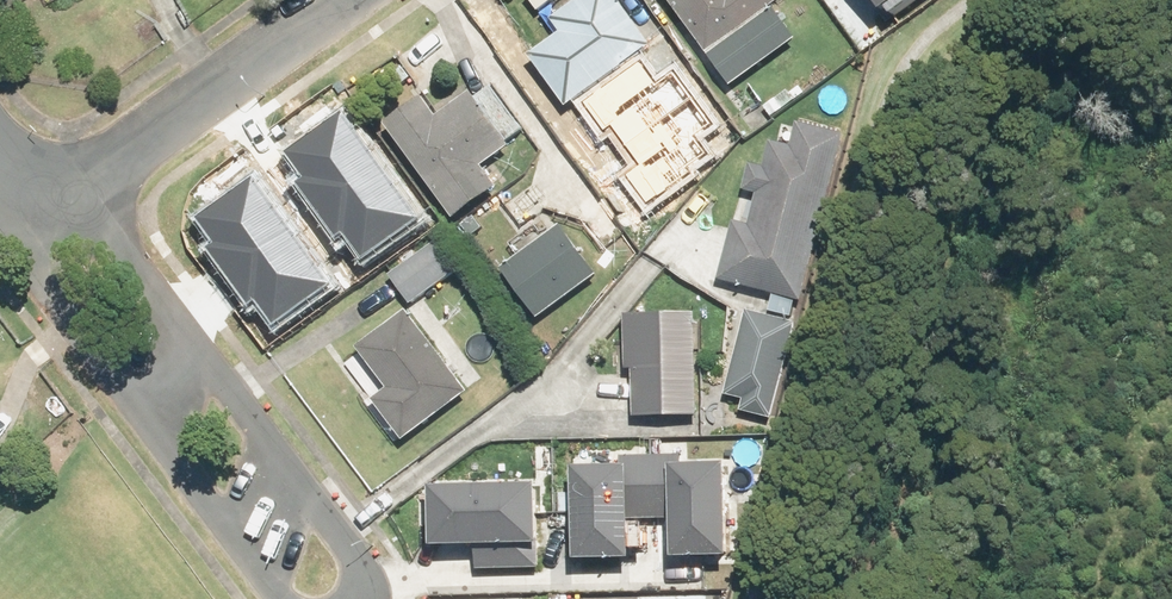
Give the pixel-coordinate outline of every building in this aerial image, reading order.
[(529,47),(565,99),(651,40),(623,0),(562,0),(547,11),(558,27),(529,47)] [(730,80),(791,36),(769,6),(778,0),(673,0),(730,80)] [(887,15),(908,0),(876,0),(887,15)] [(639,65),(586,102),(606,129),(610,126),(638,165),(623,175),(644,204),(690,172),(686,167),(708,153),(695,135),(708,126),(671,73),(654,85),(639,65)] [(427,96),(390,122),(461,222),(507,189),(490,164),(517,145),(480,93),(444,119),(427,96)] [(303,174),(294,180),(339,244),(350,236),(367,259),(426,216),(347,105),(285,149),(303,174)] [(740,221),(725,281),(801,300),(842,135),(808,127),(802,150),(776,143),(769,170),(757,163),(750,190),(763,194),(755,225),(740,221)] [(208,242),(199,248),(244,311),(256,303),(272,326),(332,284),(253,173),(190,217),(208,242)] [(568,226),(508,269),(545,319),(604,276),(568,226)] [(455,229),(392,275),(413,303),(476,256),(455,229)] [(752,308),(729,391),(752,398),(748,412),(776,420),(803,322),(752,308)] [(640,370),(641,414),(703,413),(702,311),(631,312),(632,370),(640,370)] [(377,400),(404,438),(467,394),(411,316),(365,348),(394,388),(377,400)] [(576,464),(578,556),(633,554),(632,510),(654,510),(653,453),(625,454),(626,463),(576,464)] [(653,453),(654,510),(678,509),(679,552),(736,550),(733,461),(686,462),(686,453),(653,453)] [(436,486),(437,541),(483,540),(483,566),(544,565),(543,484),(436,486)]
